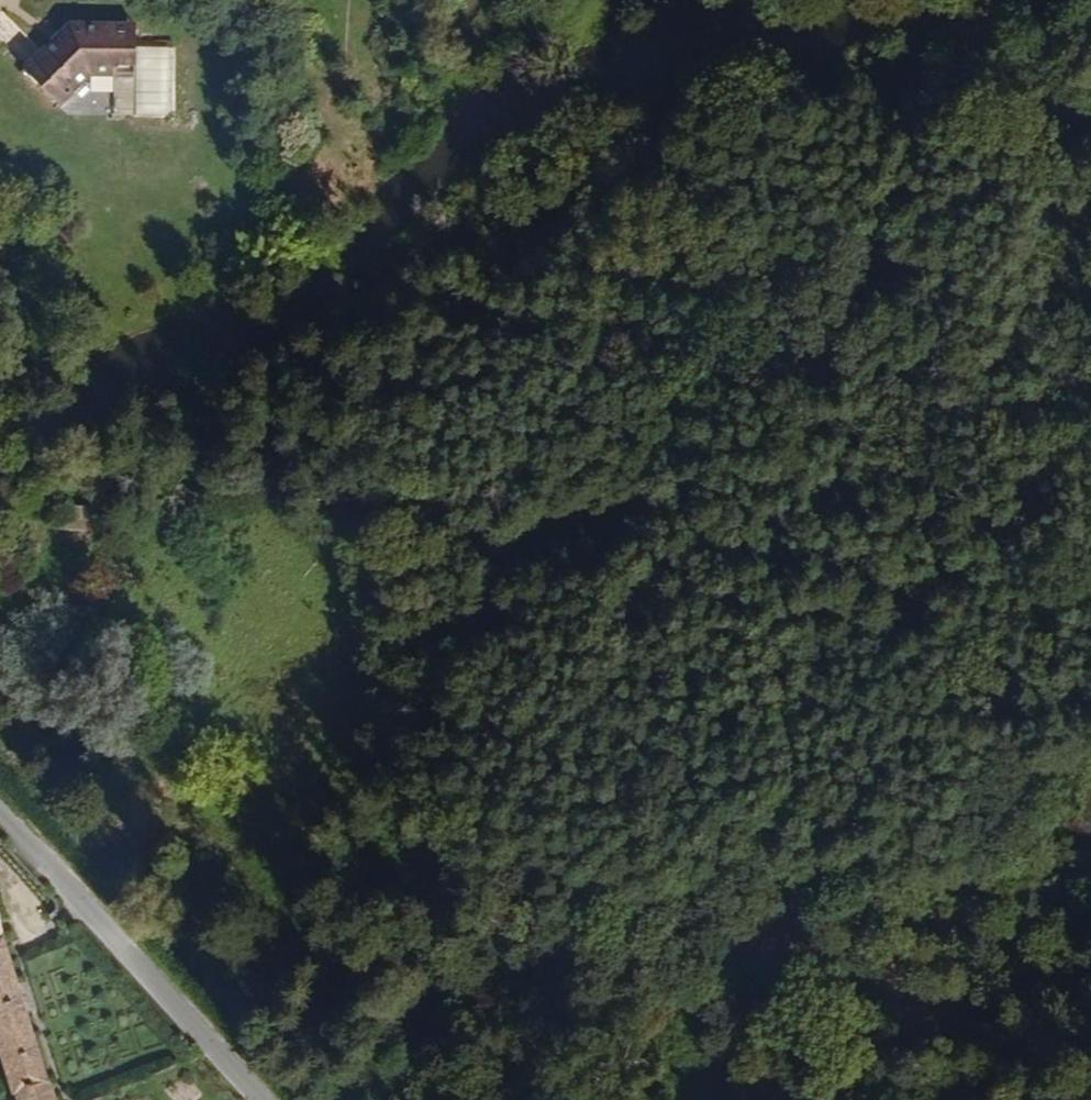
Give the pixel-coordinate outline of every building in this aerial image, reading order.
[(17,0),(0,0),(0,5),(15,8),(17,0)] [(183,106),(173,38),(140,40),(138,26),(124,27),(124,77),(116,78),(124,118),(183,106)] [(124,77),(124,27),(73,27),(26,74),(45,93),(52,86),(68,103),(92,77),(116,78),(124,77)] [(68,103),(52,86),(45,93),(61,110),(68,103)] [(18,876),(0,880),(0,1018),(12,1015),(29,1084),(35,1083),(38,1099),(74,1099),(18,876)]
